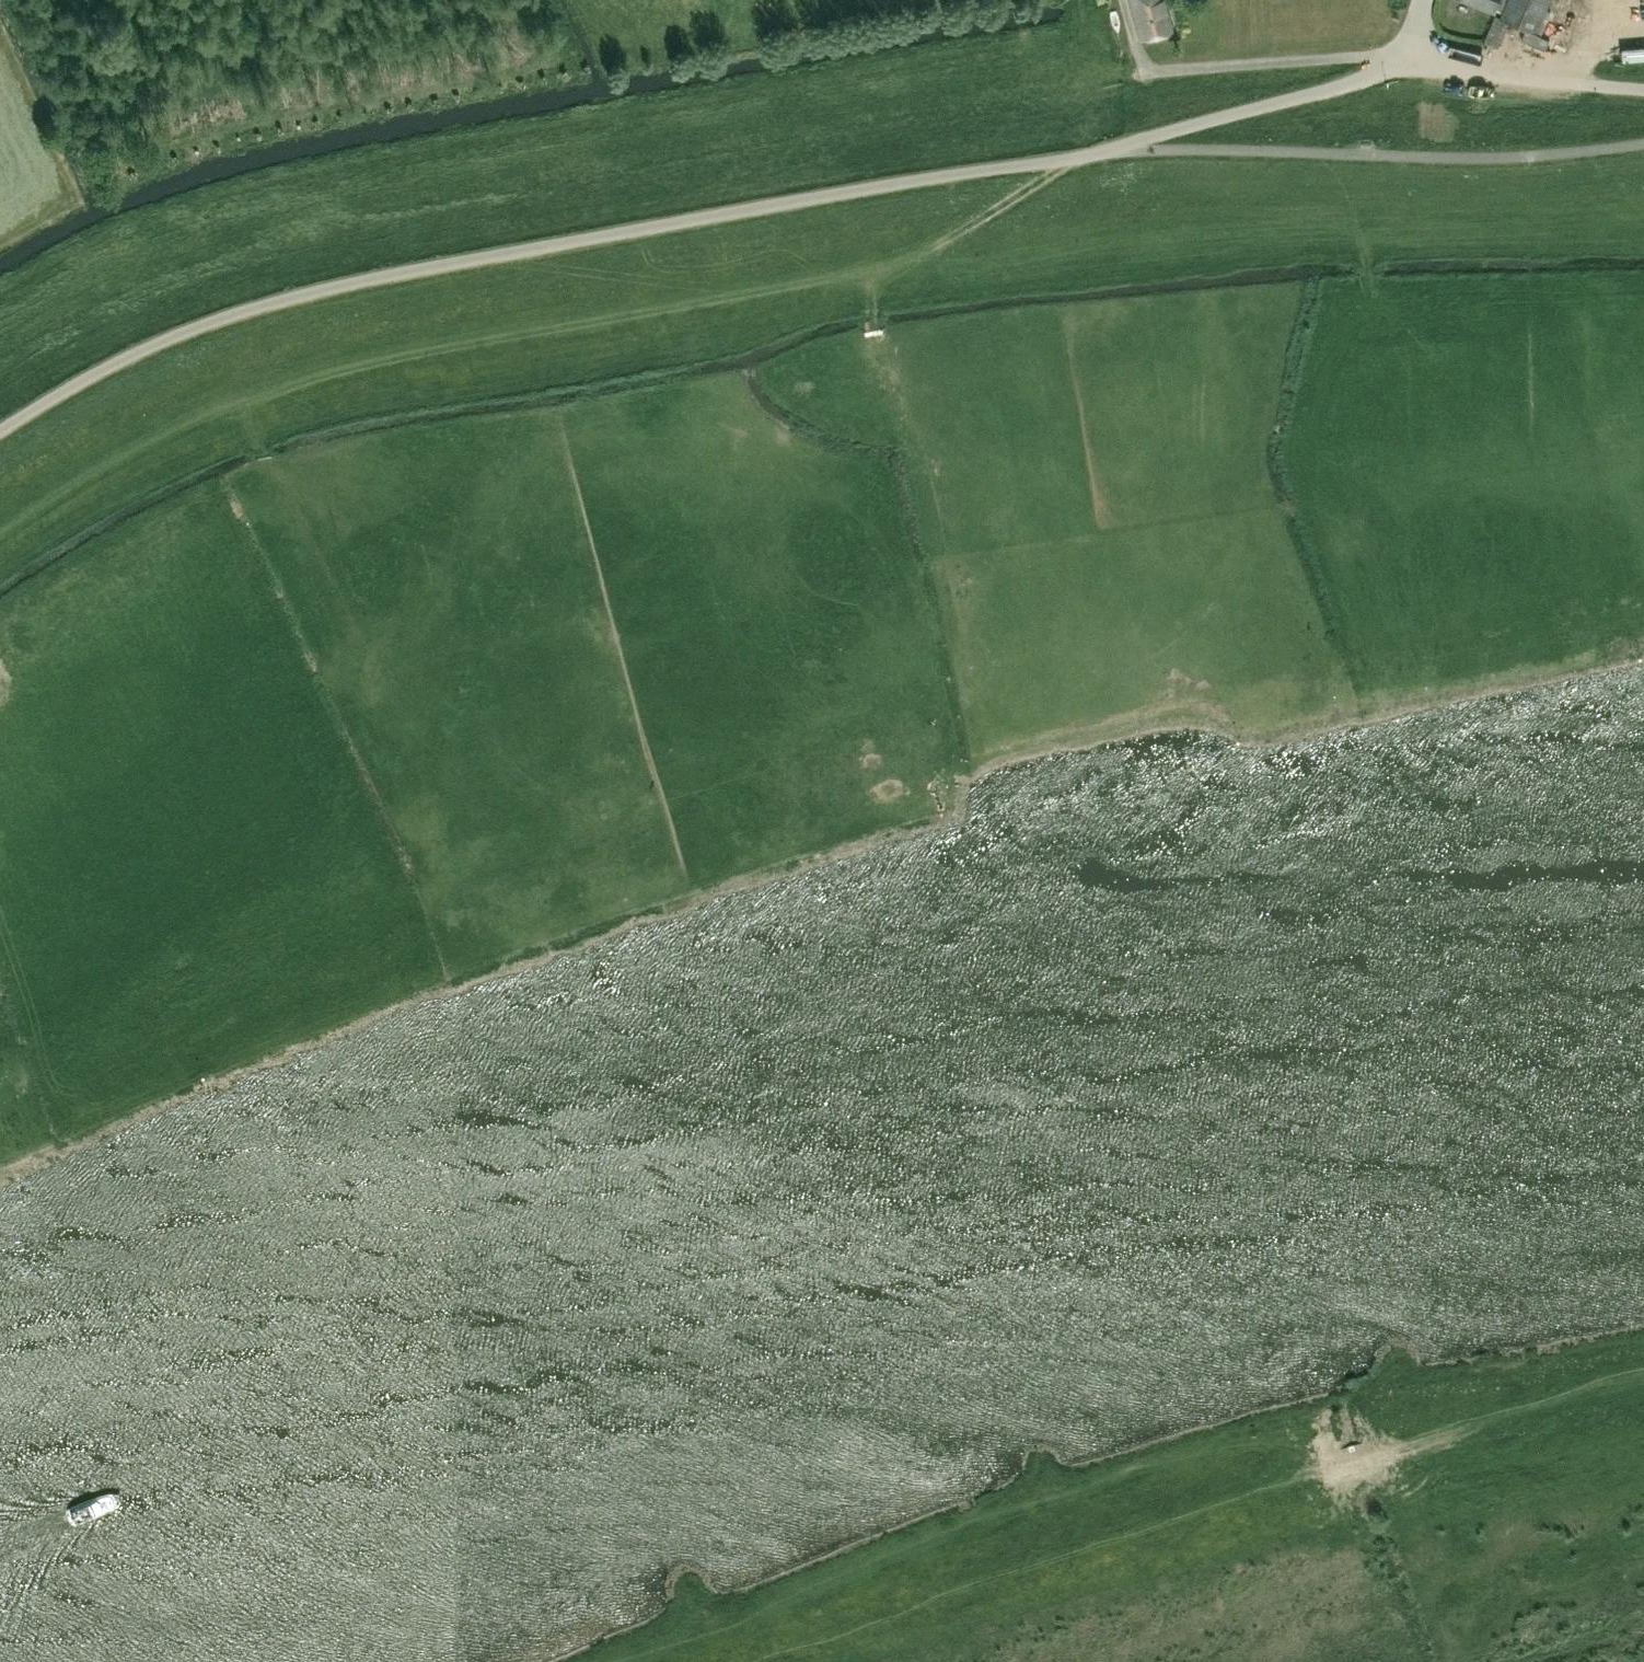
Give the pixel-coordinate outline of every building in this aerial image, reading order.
[(1142,40),(1172,33),(1163,0),(1131,0),(1142,40)] [(1500,17),(1536,31),(1549,0),(1468,0),(1494,10),(1495,7),(1503,10),(1500,17)]
